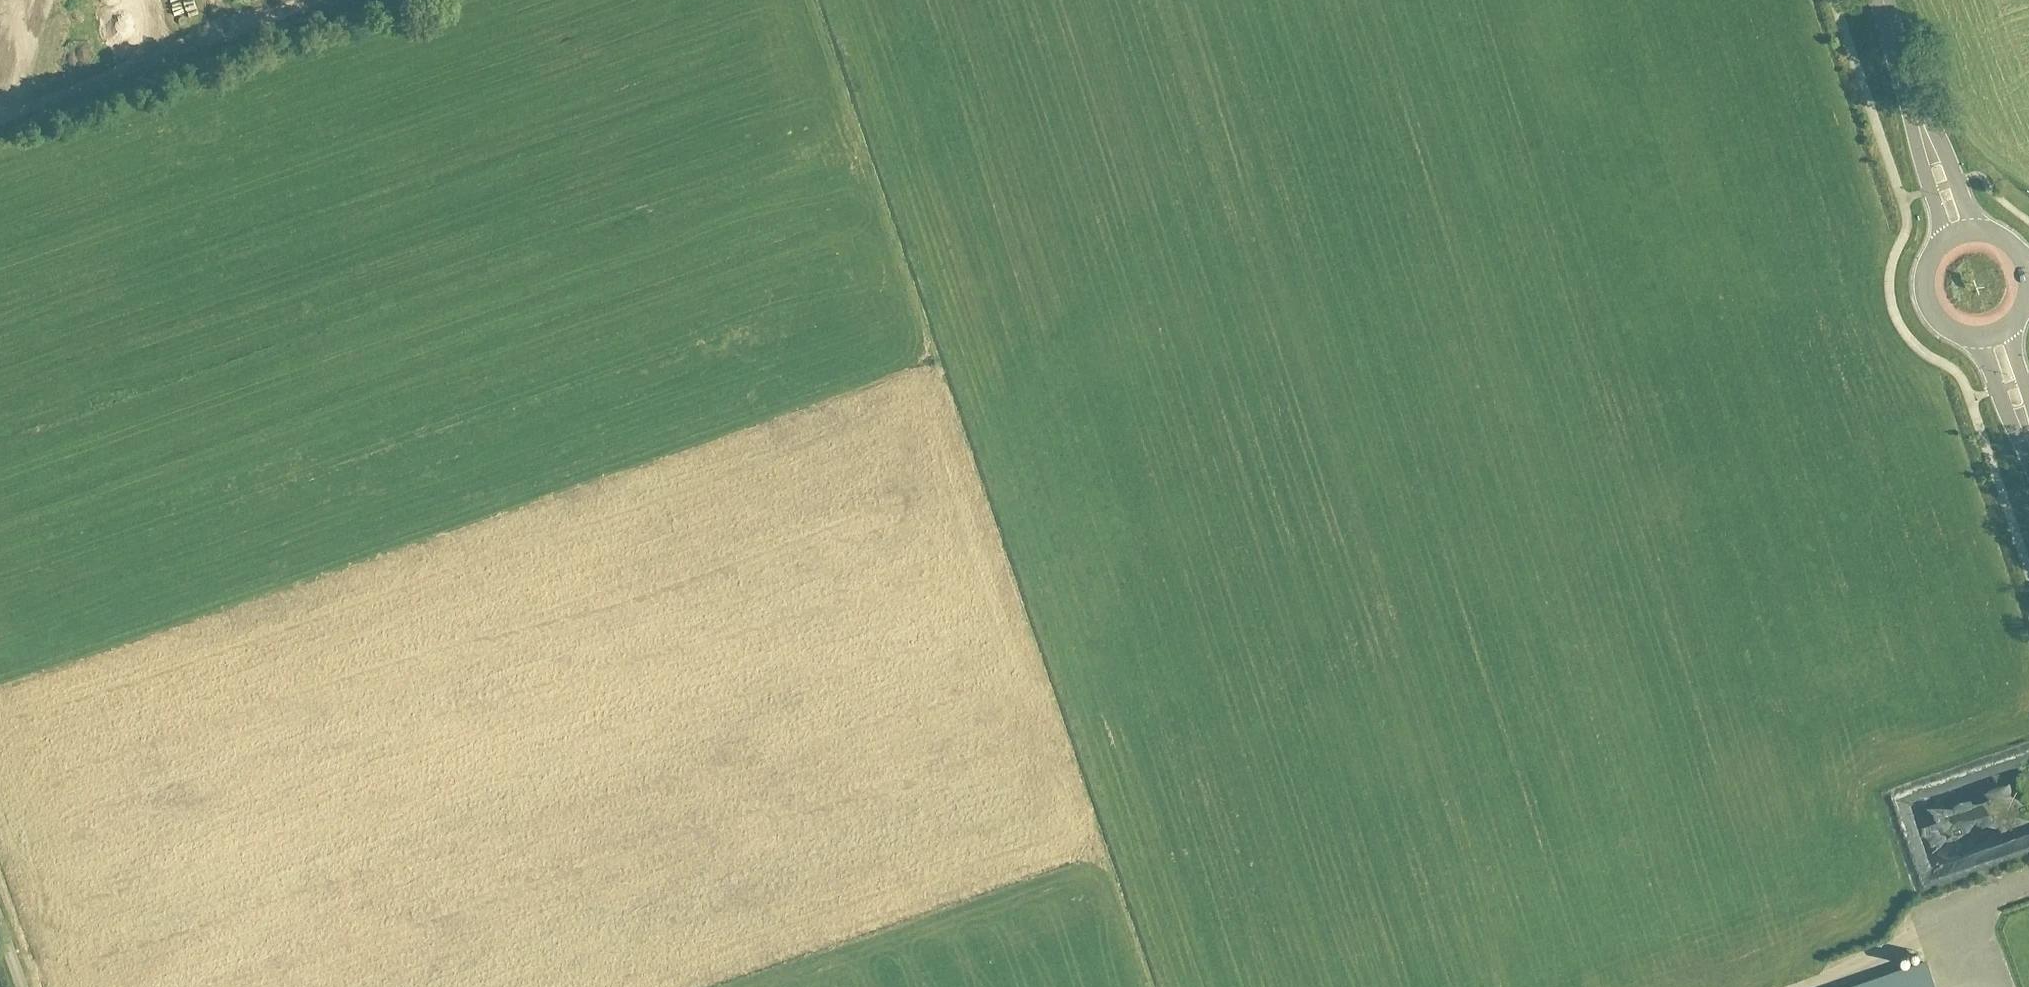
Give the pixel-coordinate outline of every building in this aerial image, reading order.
[(1926,964),(1859,986),(1934,986),(1926,964)]
